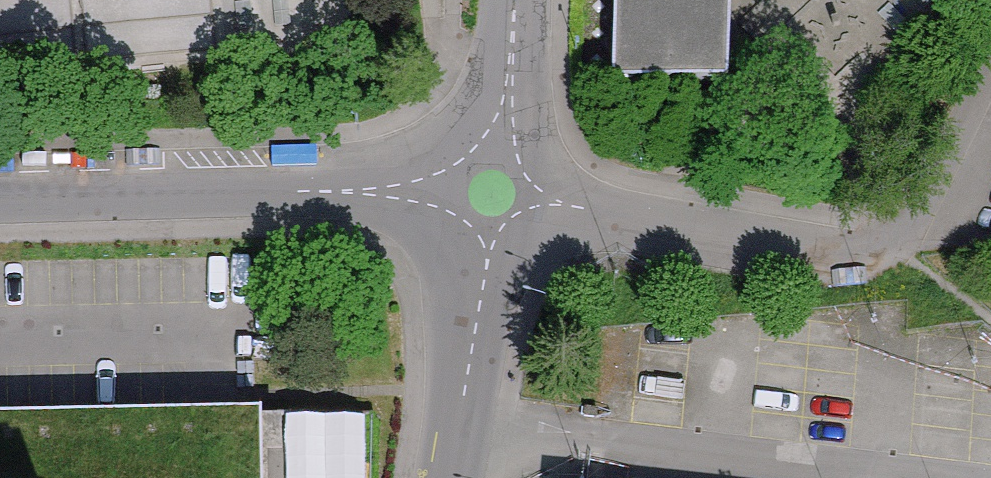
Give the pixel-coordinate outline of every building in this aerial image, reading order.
[(623,84),(740,87),(742,0),(625,0),(623,84)] [(0,439),(0,477),(270,477),(270,436),(0,439)]
